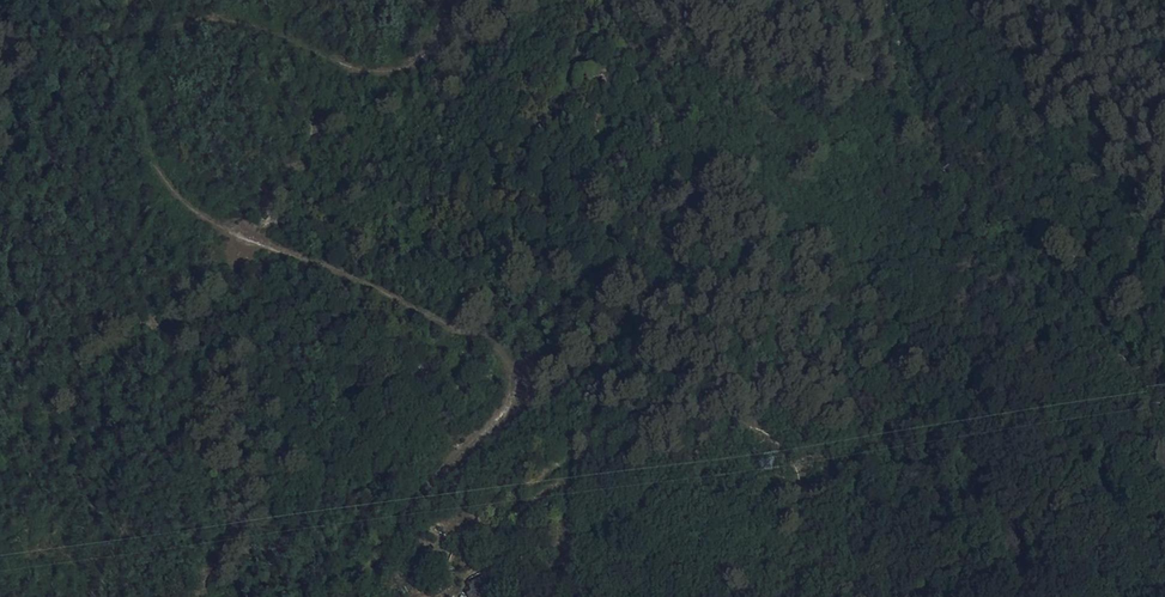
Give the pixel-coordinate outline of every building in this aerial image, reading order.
[(606,70),(588,72),(590,88),(607,87),(607,85),(606,70)] [(575,90),(561,92),(557,93),(558,105),(576,103),(575,90)] [(610,121),(598,113),(588,128),(600,136),(610,121)] [(590,319),(589,320),(593,335),(594,340),(594,341),(602,325),(590,319)] [(593,335),(589,320),(582,333),(594,340),(593,335)] [(593,343),(594,341),(594,340),(582,333),(580,337),(593,343)] [(489,592),(486,586),(482,578),(472,583),(479,596),(489,592)] [(494,582),(486,586),(489,592),(490,594),(498,590),(494,582)]
